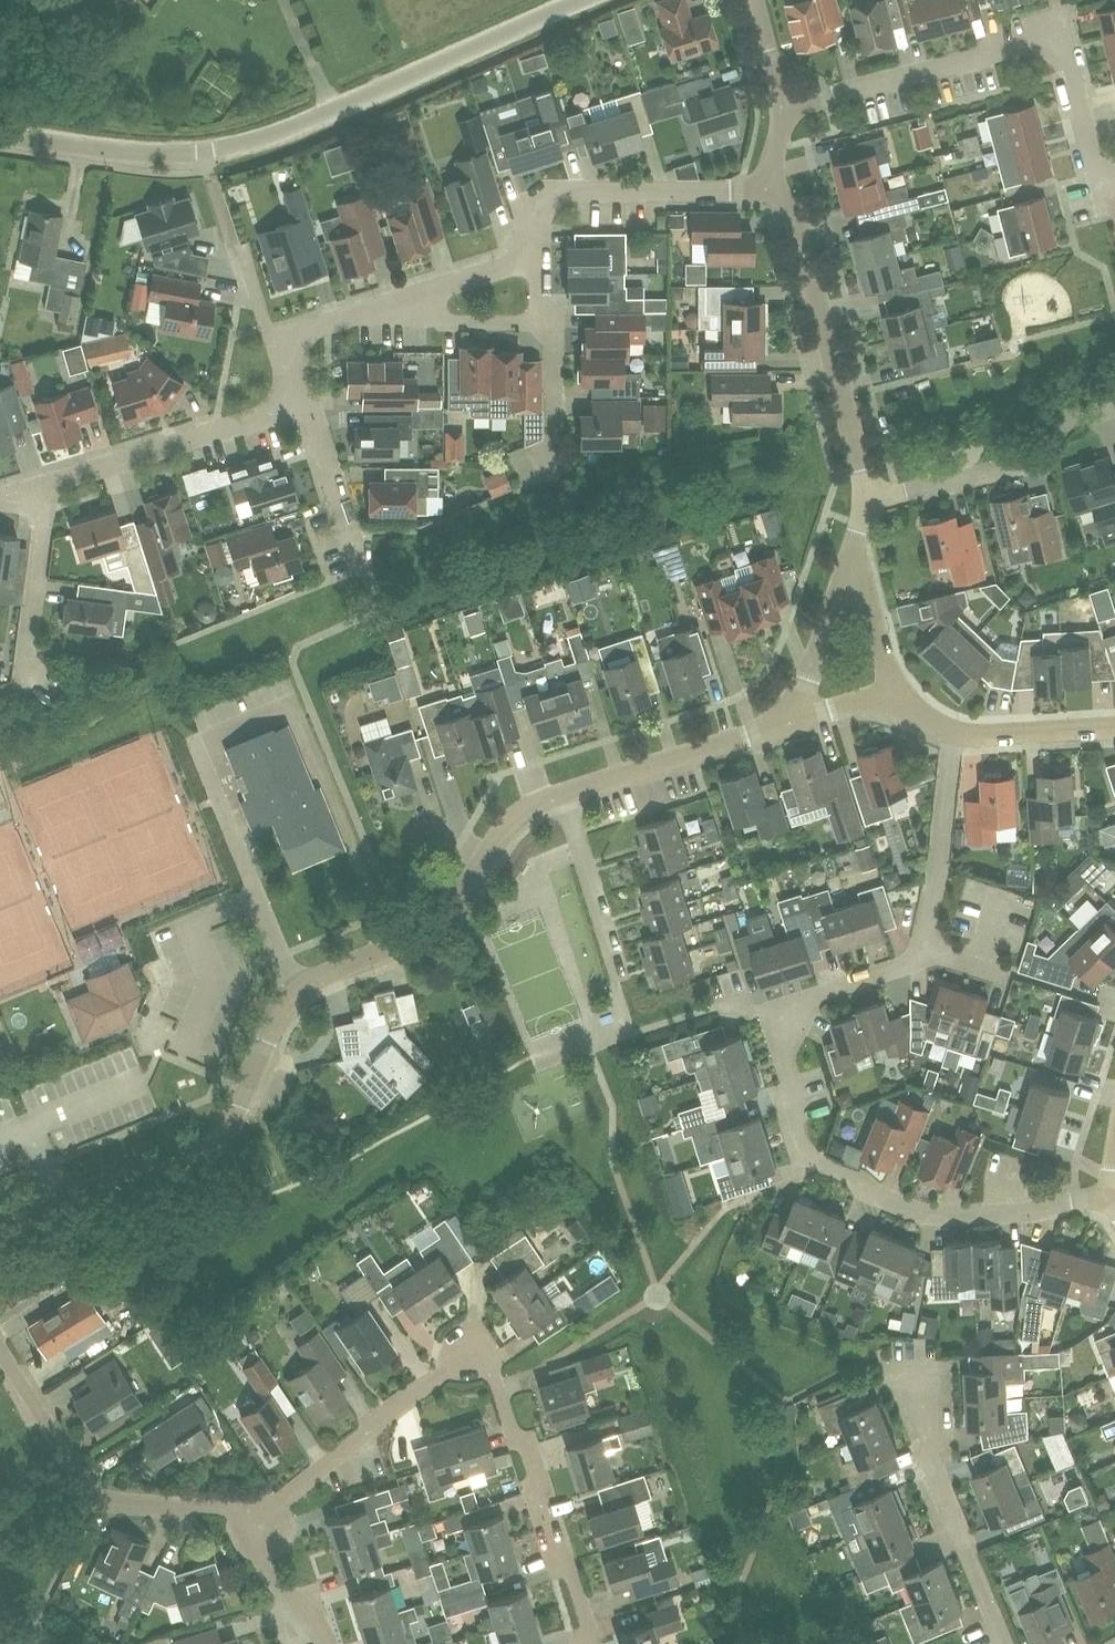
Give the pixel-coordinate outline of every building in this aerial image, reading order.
[(658,2),(666,28),(662,29),(672,59),(716,45),(707,15),(691,20),(685,0),(664,0),(658,2)] [(790,5),(801,49),(833,41),(830,28),(845,24),(840,7),(839,0),(810,0),(790,5)] [(883,0),(873,3),(872,0),(858,0),(852,1),(865,51),(895,43),(884,0),(883,0)] [(920,29),(921,36),(924,35),(927,39),(939,36),(940,31),(947,29),(939,0),(899,0),(907,32),(920,29)] [(983,7),(981,0),(939,0),(947,29),(955,27),(957,31),(969,28),(970,23),(973,23),(971,16),(984,13),(983,7)] [(983,7),(995,4),(995,5),(999,4),(1000,9),(1022,3),(1021,0),(981,0),(983,7)] [(1114,33),(1114,8),(1099,12),(1105,36),(1114,33)] [(624,19),(632,44),(649,39),(641,14),(624,19)] [(1114,58),(1114,33),(1105,36),(1111,59),(1114,58)] [(693,119),(698,134),(740,121),(729,86),(712,92),(707,89),(704,78),(677,86),(676,83),(642,94),(648,112),(669,106),(671,114),(683,111),(685,118),(689,121),(693,119)] [(522,114),(538,167),(557,161),(558,156),(562,155),(557,140),(571,136),(567,123),(563,114),(555,88),(538,94),(541,104),(538,109),(522,114)] [(602,102),(617,152),(643,144),(634,116),(647,112),(640,90),(602,102)] [(520,173),(538,167),(522,114),(517,99),(480,111),(491,147),(504,143),(512,171),(516,169),(520,173)] [(578,158),(590,154),(592,160),(617,152),(602,102),(563,114),(567,123),(571,136),(578,158)] [(993,140),(1041,128),(1035,104),(987,117),(993,140)] [(931,126),(920,128),(924,152),(935,150),(931,126)] [(1000,164),(1047,151),(1041,128),(993,140),(1000,164)] [(841,188),(882,177),(879,164),(892,160),(885,135),(859,142),(863,156),(835,164),(841,188)] [(978,135),(957,141),(960,150),(966,149),(981,145),(978,135)] [(981,145),(966,149),(968,159),(983,155),(981,145)] [(1006,187),(1053,175),(1047,151),(1000,164),(1006,187)] [(489,219),(486,208),(503,203),(497,185),(495,185),(485,152),(456,162),(462,179),(446,184),(460,229),(489,219)] [(989,178),(987,167),(972,171),(974,182),(989,178)] [(922,208),(919,196),(919,195),(910,197),(907,185),(886,190),(882,177),(841,188),(848,212),(857,209),(872,205),(876,220),(879,219),(906,212),(922,208)] [(308,207),(307,208),(300,186),(282,192),(291,223),(276,227),(281,243),(265,248),(277,287),(313,276),(306,252),(321,248),(308,207)] [(429,248),(428,243),(444,237),(437,214),(435,215),(427,188),(399,197),(404,212),(389,216),(402,257),(413,253),(416,255),(424,253),(426,249),(429,248)] [(373,266),(371,257),(385,253),(370,205),(367,194),(338,203),(347,233),(332,238),(344,275),(373,266)] [(1005,232),(1051,220),(1045,196),(999,208),(1005,232)] [(156,263),(182,269),(186,253),(190,251),(185,236),(198,232),(193,216),(196,215),(192,200),(188,201),(188,198),(174,202),(173,198),(149,205),(150,210),(137,214),(147,248),(151,247),(156,263)] [(53,266),(55,256),(63,217),(30,211),(20,259),(32,262),(53,266)] [(905,226),(910,225),(906,212),(879,219),(883,232),(855,239),(855,241),(851,242),(856,262),(860,261),(861,265),(897,256),(894,242),(908,238),(905,226)] [(692,213),(692,242),(708,242),(708,261),(753,261),(753,231),(739,231),(739,213),(692,213)] [(1051,220),(1005,232),(1011,256),(1057,244),(1051,220)] [(982,227),(974,240),(996,235),(982,227)] [(567,273),(606,272),(626,272),(626,259),(626,233),(597,233),(598,246),(567,246),(567,273)] [(996,235),(974,240),(988,248),(996,235)] [(65,291),(65,287),(71,259),(55,256),(53,266),(32,262),(28,279),(50,284),(45,307),(61,310),(59,319),(75,323),(81,294),(65,291)] [(901,269),(897,256),(861,265),(862,268),(858,269),(863,288),(867,287),(868,291),(896,283),(899,296),(906,294),(926,289),(930,288),(944,284),(941,271),(918,277),(915,265),(901,269)] [(598,313),(616,313),(626,312),(644,312),(644,296),(626,296),(626,286),(606,286),(606,272),(567,273),(568,299),(598,299),(598,313)] [(199,300),(202,284),(154,274),(149,298),(167,302),(162,328),(207,337),(214,303),(199,300)] [(718,328),(762,328),(762,324),(766,324),(766,304),(762,304),(762,301),(733,301),(733,286),(705,286),(705,314),(718,314),(718,328)] [(928,331),(936,329),(932,314),(937,313),(930,288),(926,289),(906,294),(909,308),(883,315),(890,340),(928,331)] [(581,354),(627,354),(627,336),(644,336),(644,312),(626,312),(616,313),(598,313),(595,313),(595,327),(585,327),(585,354),(581,354)] [(705,342),(706,370),(756,370),(756,354),(762,354),(762,352),(766,352),(766,331),(762,331),(762,328),(718,328),(718,342),(705,342)] [(936,329),(928,331),(890,340),(896,365),(923,358),(926,371),(950,365),(944,339),(939,340),(936,329)] [(490,415),(490,347),(461,347),(461,379),(448,379),(447,409),(471,409),(471,413),(474,415),(490,415)] [(490,347),(490,415),(507,415),(509,413),(509,409),(536,409),(536,360),(519,360),(519,352),(490,352),(490,347)] [(627,354),(581,354),(581,382),(611,382),(612,397),(639,396),(639,373),(622,373),(622,355),(627,355),(627,354)] [(159,411),(157,404),(162,402),(168,407),(184,385),(148,359),(147,360),(153,364),(146,373),(114,383),(119,400),(117,401),(114,407),(116,415),(123,418),(125,417),(126,421),(159,411)] [(415,407),(441,407),(441,392),(415,392),(415,378),(400,378),(400,362),(348,362),(348,394),(387,394),(387,408),(415,407)] [(22,400),(35,396),(25,364),(12,368),(22,400)] [(770,393),(770,375),(712,375),(712,403),(732,403),(732,421),(779,422),(780,393),(770,393)] [(0,389),(0,451),(13,447),(7,431),(24,425),(12,385),(0,389)] [(49,445),(51,445),(55,448),(64,445),(66,440),(80,436),(75,422),(96,415),(88,388),(67,395),(66,392),(35,402),(49,445)] [(639,430),(639,402),(591,402),(592,415),(581,415),(581,445),(619,445),(619,430),(639,430)] [(645,404),(644,430),(666,430),(667,404),(645,404)] [(384,427),(365,427),(355,427),(355,440),(351,441),(349,444),(349,447),(351,450),(355,451),(355,456),(396,456),(396,438),(411,438),(411,414),(384,414),(384,427)] [(448,432),(448,460),(462,460),(462,432),(448,432)] [(293,485),(292,485),(287,470),(276,474),(270,455),(228,468),(234,488),(236,491),(238,493),(241,495),(245,496),(248,495),(254,512),(296,499),(295,496),(296,495),(298,494),(298,492),(299,491),(298,489),(298,487),(297,486),(295,485),(293,485)] [(1079,511),(1096,505),(1102,524),(1114,519),(1114,477),(1109,457),(1084,465),(1083,461),(1067,466),(1068,470),(1066,471),(1079,511)] [(410,482),(385,482),(370,482),(370,514),(413,514),(413,496),(438,496),(438,467),(410,467),(410,482)] [(181,569),(172,539),(188,534),(175,492),(161,496),(158,493),(147,497),(147,501),(145,501),(150,517),(136,521),(153,578),(181,569)] [(1054,516),(1052,516),(1051,509),(1034,513),(1030,494),(1015,497),(1014,492),(996,495),(997,501),(995,501),(1004,543),(1029,538),(1034,561),(1062,555),(1054,516)] [(125,549),(123,545),(113,511),(70,524),(80,558),(103,551),(109,570),(126,565),(134,590),(134,591),(156,594),(140,544),(125,549)] [(986,576),(977,541),(978,541),(973,520),(958,523),(956,516),(926,523),(935,563),(951,560),(957,583),(986,576)] [(291,576),(289,569),(301,566),(291,536),(275,541),(270,525),(227,538),(235,564),(252,559),(259,582),(272,578),(273,582),(291,576)] [(23,590),(26,567),(13,565),(16,545),(17,537),(0,534),(0,587),(23,590)] [(774,556),(751,563),(751,562),(735,568),(753,625),(758,623),(762,626),(770,623),(772,619),(778,617),(774,605),(791,600),(785,581),(782,582),(774,556)] [(720,577),(720,578),(697,585),(712,633),(726,628),(729,637),(734,635),(739,638),(747,635),(749,631),(754,629),(753,625),(735,568),(734,568),(736,572),(720,577)] [(128,590),(97,586),(94,603),(77,600),(67,599),(66,604),(63,605),(62,613),(65,615),(63,627),(107,633),(109,615),(125,617),(126,608),(128,590)] [(934,659),(945,670),(980,634),(960,615),(970,604),(967,590),(914,602),(919,623),(930,636),(917,650),(931,662),(934,659)] [(680,653),(664,658),(674,692),(704,683),(701,675),(695,655),(708,651),(700,626),(674,634),(680,653)] [(1111,664),(1112,663),(1104,638),(1101,629),(1079,630),(1080,646),(1065,647),(1066,652),(1068,684),(1093,683),(1092,679),(1091,658),(1109,657),(1111,664)] [(567,636),(575,661),(590,657),(581,631),(567,636)] [(400,661),(422,654),(415,633),(393,639),(400,661)] [(649,701),(646,693),(638,667),(651,663),(642,634),(616,642),(622,663),(605,668),(618,710),(649,701)] [(1019,659),(1005,657),(980,634),(945,670),(955,679),(952,683),(965,695),(978,682),(975,679),(989,664),(1001,676),(999,686),(1013,689),(1016,675),(1019,659)] [(1104,638),(1112,663),(1114,668),(1114,634),(1104,638)] [(1021,644),(1019,659),(1016,675),(1017,675),(1018,668),(1036,667),(1038,687),(1038,691),(1066,690),(1066,684),(1068,684),(1066,652),(1046,654),(1045,638),(1022,639),(1021,643),(1021,644)] [(497,658),(504,683),(504,684),(519,679),(524,696),(537,736),(539,735),(541,739),(557,734),(556,730),(563,727),(543,665),(526,671),(516,670),(511,654),(497,658)] [(579,678),(574,662),(564,665),(561,656),(545,662),(545,665),(543,665),(563,727),(592,718),(579,678)] [(512,709),(504,684),(504,683),(476,692),(476,693),(463,697),(461,693),(460,694),(478,750),(479,754),(509,745),(508,740),(521,736),(512,709)] [(449,759),(478,750),(460,694),(447,698),(447,697),(418,705),(429,739),(442,735),(449,759)] [(313,791),(286,725),(225,751),(246,801),(239,803),(250,829),(271,820),(292,872),(346,850),(320,788),(313,791)] [(411,728),(364,743),(382,799),(416,788),(407,760),(419,756),(411,728)] [(894,815),(889,799),(907,793),(898,762),(902,761),(897,744),(879,750),(877,745),(862,750),(864,755),(860,756),(872,794),(858,798),(867,824),(894,815)] [(840,840),(864,833),(842,765),(827,770),(821,750),(817,751),(814,749),(806,751),(805,755),(789,760),(799,790),(784,795),(790,814),(827,802),(840,840)] [(756,771),(724,781),(737,824),(763,815),(769,834),(790,828),(781,800),(767,805),(756,771)] [(983,779),(985,798),(965,799),(966,814),(969,814),(971,842),(999,841),(997,823),(1017,822),(1014,777),(1011,777),(1011,779),(1002,779),(1001,774),(986,774),(987,779),(983,779)] [(1041,776),(1042,793),(1028,793),(1031,839),(1054,837),(1053,820),(1075,819),(1072,774),(1041,776)] [(642,853),(683,841),(676,816),(640,827),(644,843),(639,844),(642,853)] [(706,833),(718,829),(714,818),(703,821),(706,833)] [(683,841),(642,853),(644,861),(649,859),(654,875),(690,864),(683,841)] [(1093,886),(1110,870),(1101,862),(1093,854),(1077,870),(1088,881),(1093,886)] [(1078,890),(1088,881),(1077,870),(1067,879),(1078,890)] [(724,890),(737,886),(733,875),(721,878),(724,890)] [(644,915),(686,902),(679,879),(642,890),(647,905),(641,906),(644,915)] [(850,906),(861,942),(887,934),(883,919),(895,915),(885,884),(860,892),(863,902),(850,906)] [(737,886),(724,890),(728,901),(740,897),(737,886)] [(861,942),(850,906),(837,910),(832,893),(825,890),(805,896),(809,909),(819,940),(817,933),(829,929),(835,950),(861,942)] [(1088,941),(1113,964),(1114,962),(1114,908),(1109,901),(1079,929),(1089,940),(1088,941)] [(656,936),(680,930),(693,926),(686,902),(644,915),(646,923),(652,922),(656,936)] [(806,944),(819,940),(809,909),(789,915),(786,921),(791,938),(777,942),(789,979),(815,971),(806,944)] [(741,928),(735,911),(727,914),(732,930),(741,928)] [(718,942),(729,938),(725,927),(714,931),(718,942)] [(763,987),(789,979),(777,942),(773,928),(752,935),(736,940),(738,948),(743,963),(754,960),(756,963),(763,987)] [(645,964),(687,952),(680,930),(656,936),(643,939),(648,954),(643,956),(645,964)] [(733,950),(729,938),(718,942),(722,953),(733,950)] [(1113,964),(1088,941),(1078,950),(1068,940),(1049,958),(1026,951),(1019,971),(1071,987),(1076,976),(1082,969),(1094,982),(1113,964)] [(687,952),(645,964),(648,973),(653,971),(658,986),(694,975),(687,952)] [(127,1021),(129,1019),(139,994),(125,962),(87,978),(92,991),(68,1001),(84,1039),(127,1021)] [(958,1019),(967,991),(960,989),(961,985),(938,978),(933,1007),(935,1008),(934,1013),(925,1010),(912,1010),(912,1012),(912,1019),(912,1038),(925,1038),(935,1041),(940,1027),(954,1031),(958,1019)] [(374,994),(375,998),(361,1001),(364,1012),(362,1015),(352,1017),(358,1041),(352,1043),(355,1055),(364,1053),(376,1066),(358,1083),(380,1107),(399,1089),(405,1096),(425,1076),(422,1073),(432,1063),(413,1043),(407,1049),(399,1041),(396,1025),(401,1024),(402,1027),(403,1027),(395,989),(374,994)] [(997,1033),(980,1028),(989,998),(967,991),(958,1019),(954,1031),(956,1031),(950,1048),(988,1060),(997,1033)] [(1061,1018),(1056,1033),(1092,1045),(1101,1019),(1076,1011),(1080,999),(1063,993),(1055,1016),(1061,1018)] [(912,1019),(912,1012),(911,1013),(911,1012),(902,1014),(888,1015),(884,1002),(857,1011),(859,1015),(870,1051),(871,1051),(870,1047),(886,1042),(890,1056),(912,1049),(912,1038),(912,1019)] [(1031,1013),(1027,1024),(1039,1028),(1043,1017),(1031,1013)] [(833,1023),(838,1039),(824,1044),(835,1078),(858,1071),(854,1056),(870,1051),(859,1015),(833,1023)] [(1036,1039),(1039,1028),(1027,1024),(1024,1036),(1036,1039)] [(700,1079),(751,1063),(747,1053),(751,1050),(748,1039),(743,1040),(742,1035),(706,1047),(701,1032),(663,1045),(663,1044),(645,1049),(651,1067),(684,1056),(688,1070),(692,1071),(697,1070),(700,1079)] [(1084,1071),(1092,1045),(1056,1033),(1047,1059),(1084,1071)] [(689,1126),(701,1123),(728,1114),(724,1102),(760,1091),(759,1088),(763,1086),(759,1074),(754,1074),(751,1063),(700,1079),(704,1091),(716,1087),(721,1100),(685,1111),(685,1113),(674,1116),(678,1129),(689,1126)] [(1026,1107),(1063,1119),(1071,1093),(1034,1081),(1026,1107)] [(997,1098),(1009,1101),(1012,1091),(1001,1087),(997,1098)] [(1005,1113),(1009,1101),(997,1098),(993,1109),(1005,1113)] [(880,1117),(875,1129),(870,1128),(863,1145),(867,1149),(864,1155),(892,1166),(896,1157),(910,1163),(931,1113),(902,1102),(894,1122),(880,1117)] [(1054,1145),(1063,1119),(1026,1107),(1018,1133),(1054,1145)] [(729,1156),(769,1143),(761,1117),(732,1126),(728,1114),(701,1123),(707,1144),(724,1139),(729,1156)] [(947,1185),(948,1182),(962,1188),(973,1163),(971,1162),(982,1137),(960,1128),(954,1142),(937,1135),(921,1174),(947,1185)] [(769,1143),(729,1156),(733,1172),(717,1176),(724,1199),(752,1190),(748,1178),(777,1169),(769,1143)] [(693,1204),(689,1189),(671,1194),(676,1209),(693,1204)] [(804,1247),(820,1208),(812,1205),(814,1200),(800,1194),(798,1199),(796,1199),(788,1219),(776,1214),(763,1246),(784,1255),(789,1241),(804,1247)] [(836,1276),(849,1244),(837,1239),(846,1219),(820,1208),(804,1247),(821,1254),(815,1268),(836,1276)] [(415,1270),(438,1304),(446,1298),(451,1300),(461,1293),(460,1288),(461,1288),(452,1275),(446,1266),(467,1252),(449,1225),(445,1219),(433,1227),(432,1227),(439,1236),(420,1249),(419,1250),(427,1262),(415,1270)] [(850,1244),(849,1244),(836,1276),(856,1284),(857,1284),(874,1291),(880,1278),(895,1239),(873,1230),(871,1234),(856,1228),(850,1244)] [(491,1287),(507,1311),(540,1289),(530,1273),(545,1263),(526,1234),(499,1252),(513,1273),(505,1278),(491,1287)] [(895,1239),(880,1278),(896,1285),(891,1299),(910,1307),(924,1275),(909,1269),(918,1249),(895,1239)] [(993,1307),(1018,1306),(1016,1244),(1001,1245),(1001,1241),(972,1242),(974,1283),(974,1297),(992,1296),(993,1307)] [(972,1242),(947,1243),(948,1270),(933,1271),(935,1298),(960,1297),(959,1284),(974,1283),(972,1242)] [(1063,1306),(1068,1291),(1079,1255),(1054,1247),(1048,1264),(1035,1260),(1024,1294),(1028,1295),(1044,1300),(1063,1306)] [(356,1262),(364,1274),(376,1292),(390,1282),(370,1252),(356,1262)] [(1079,1255),(1068,1291),(1084,1296),(1082,1303),(1083,1312),(1104,1319),(1114,1284),(1101,1280),(1106,1263),(1079,1255)] [(429,1309),(438,1304),(415,1270),(392,1286),(415,1319),(419,1322),(430,1314),(429,1309)] [(378,1296),(376,1292),(364,1274),(339,1291),(356,1317),(340,1327),(335,1320),(321,1329),(340,1359),(351,1352),(364,1370),(393,1351),(363,1305),(378,1296)] [(540,1289),(507,1311),(511,1317),(510,1322),(516,1333),(522,1334),(559,1310),(568,1323),(594,1306),(585,1292),(573,1300),(566,1288),(548,1301),(540,1289)] [(28,1326),(47,1355),(78,1336),(86,1348),(111,1333),(85,1291),(28,1326)] [(1023,1338),(1039,1340),(1044,1300),(1028,1295),(1023,1338)] [(346,1400),(334,1383),(347,1374),(319,1332),(296,1347),(310,1366),(291,1379),(318,1419),(346,1400)] [(1095,1340),(1110,1376),(1114,1374),(1114,1332),(1095,1340)] [(993,1354),(1001,1353),(1016,1352),(1015,1337),(992,1338),(993,1354)] [(540,1386),(550,1420),(554,1419),(557,1428),(576,1422),(574,1413),(586,1409),(581,1393),(595,1389),(592,1380),(614,1373),(607,1352),(582,1360),(585,1373),(576,1376),(576,1375),(540,1386)] [(965,1371),(966,1400),(1006,1398),(1005,1383),(1025,1382),(1024,1352),(1016,1352),(1001,1353),(993,1354),(970,1355),(971,1370),(965,1371)] [(259,1394),(278,1381),(260,1355),(241,1368),(259,1394)] [(76,1402),(93,1429),(138,1400),(114,1362),(87,1379),(95,1391),(76,1402)] [(1093,1407),(1105,1397),(1094,1383),(1081,1393),(1093,1407)] [(205,1422),(204,1421),(213,1415),(201,1395),(140,1434),(153,1453),(150,1455),(158,1466),(182,1451),(188,1461),(213,1445),(200,1425),(205,1422)] [(845,1430),(850,1441),(887,1426),(876,1401),(853,1410),(846,1395),(819,1406),(829,1432),(845,1430)] [(266,1454),(296,1434),(270,1396),(241,1416),(266,1454)] [(1006,1398),(966,1400),(968,1428),(1000,1427),(1001,1444),(1028,1437),(1027,1410),(1007,1411),(1006,1398)] [(617,1417),(624,1442),(654,1433),(647,1408),(617,1417)] [(1102,1425),(1108,1439),(1114,1435),(1114,1420),(1102,1425)] [(453,1430),(468,1472),(482,1468),(485,1477),(498,1473),(483,1425),(472,1429),(470,1425),(453,1430)] [(874,1461),(897,1451),(887,1426),(850,1441),(856,1457),(842,1463),(852,1488),(880,1476),(874,1461)] [(440,1481),(468,1472),(453,1430),(437,1435),(439,1439),(428,1443),(434,1464),(419,1469),(429,1500),(445,1495),(440,1481)] [(569,1447),(580,1485),(612,1475),(605,1451),(622,1445),(618,1433),(601,1438),(600,1437),(569,1447)] [(982,1501),(1016,1486),(1011,1474),(1025,1468),(1015,1444),(994,1453),(999,1465),(972,1476),(982,1501)] [(651,1498),(647,1483),(644,1475),(617,1483),(624,1505),(590,1516),(598,1544),(641,1531),(632,1504),(651,1498)] [(1030,1481),(1016,1486),(982,1501),(992,1525),(1019,1514),(1024,1526),(1046,1518),(1030,1481)] [(408,1498),(403,1484),(380,1492),(384,1505),(408,1498)] [(1068,1492),(1074,1512),(1093,1506),(1087,1486),(1068,1492)] [(859,1515),(865,1531),(902,1515),(901,1514),(906,1512),(897,1489),(892,1491),(891,1489),(858,1502),(852,1488),(828,1498),(839,1524),(859,1515)] [(463,1554),(463,1555),(471,1552),(510,1540),(502,1514),(497,1516),(494,1503),(460,1514),(464,1526),(471,1552),(463,1554)] [(369,1523),(365,1509),(327,1521),(335,1547),(373,1535),(387,1530),(383,1518),(369,1523)] [(861,1580),(884,1570),(886,1570),(880,1555),(913,1542),(913,1541),(915,1540),(916,1537),(911,1525),(908,1524),(906,1525),(902,1515),(865,1531),(856,1534),(862,1549),(851,1553),(861,1580)] [(1101,1518),(1094,1521),(1104,1547),(1111,1544),(1101,1518)] [(436,1536),(433,1523),(417,1527),(421,1541),(436,1536)] [(137,1608),(154,1574),(137,1567),(148,1543),(114,1527),(96,1566),(129,1581),(123,1595),(126,1596),(118,1611),(132,1619),(137,1608)] [(387,1530),(373,1535),(335,1547),(343,1573),(381,1561),(377,1548),(391,1543),(387,1530)] [(474,1562),(479,1577),(479,1578),(480,1578),(517,1566),(510,1540),(471,1552),(463,1555),(466,1565),(474,1562)] [(1098,1616),(1099,1619),(1103,1621),(1114,1615),(1114,1554),(1111,1544),(1104,1547),(1085,1555),(1091,1571),(1077,1577),(1093,1618),(1098,1616)] [(412,1564),(427,1559),(423,1546),(407,1551),(412,1564)] [(612,1590),(627,1585),(631,1598),(677,1584),(669,1558),(642,1567),(637,1551),(604,1561),(612,1590)] [(427,1559),(412,1564),(416,1578),(431,1573),(427,1559)] [(910,1560),(886,1570),(884,1570),(893,1591),(907,1585),(914,1602),(952,1585),(942,1561),(915,1572),(910,1560)] [(148,1613),(154,1600),(166,1606),(178,1602),(183,1619),(224,1606),(217,1584),(221,1583),(215,1562),(194,1569),(196,1577),(173,1585),(171,1579),(175,1571),(159,1563),(154,1575),(154,1574),(137,1608),(148,1613)] [(1062,1634),(1077,1627),(1069,1607),(1066,1609),(1059,1593),(1066,1590),(1057,1567),(1038,1575),(1037,1573),(1036,1573),(1042,1589),(1013,1601),(1022,1624),(1026,1622),(1035,1643),(1056,1643),(1064,1641),(1062,1634)] [(447,1587),(438,1590),(442,1603),(483,1591),(483,1590),(480,1578),(479,1578),(479,1577),(471,1580),(447,1587)] [(359,1623),(397,1611),(389,1585),(351,1597),(359,1623)] [(914,1602),(920,1617),(906,1623),(914,1643),(915,1643),(940,1634),(935,1621),(962,1610),(952,1585),(914,1602)] [(483,1591),(442,1603),(446,1617),(487,1604),(487,1602),(483,1591)] [(525,1591),(487,1602),(487,1604),(491,1616),(484,1618),(482,1622),(477,1623),(480,1632),(494,1628),(532,1617),(525,1591)] [(622,1643),(656,1643),(654,1636),(682,1627),(675,1605),(646,1614),(650,1625),(619,1635),(622,1643)] [(397,1611),(359,1623),(366,1643),(416,1643),(413,1634),(405,1637),(401,1624),(418,1619),(417,1616),(414,1606),(412,1606),(397,1611)] [(494,1628),(499,1643),(536,1643),(540,1643),(532,1617),(494,1628)] [(221,1643),(216,1629),(173,1643),(236,1643),(234,1640),(221,1643)] [(436,1640),(428,1643),(454,1643),(451,1636),(436,1641),(436,1640)]
